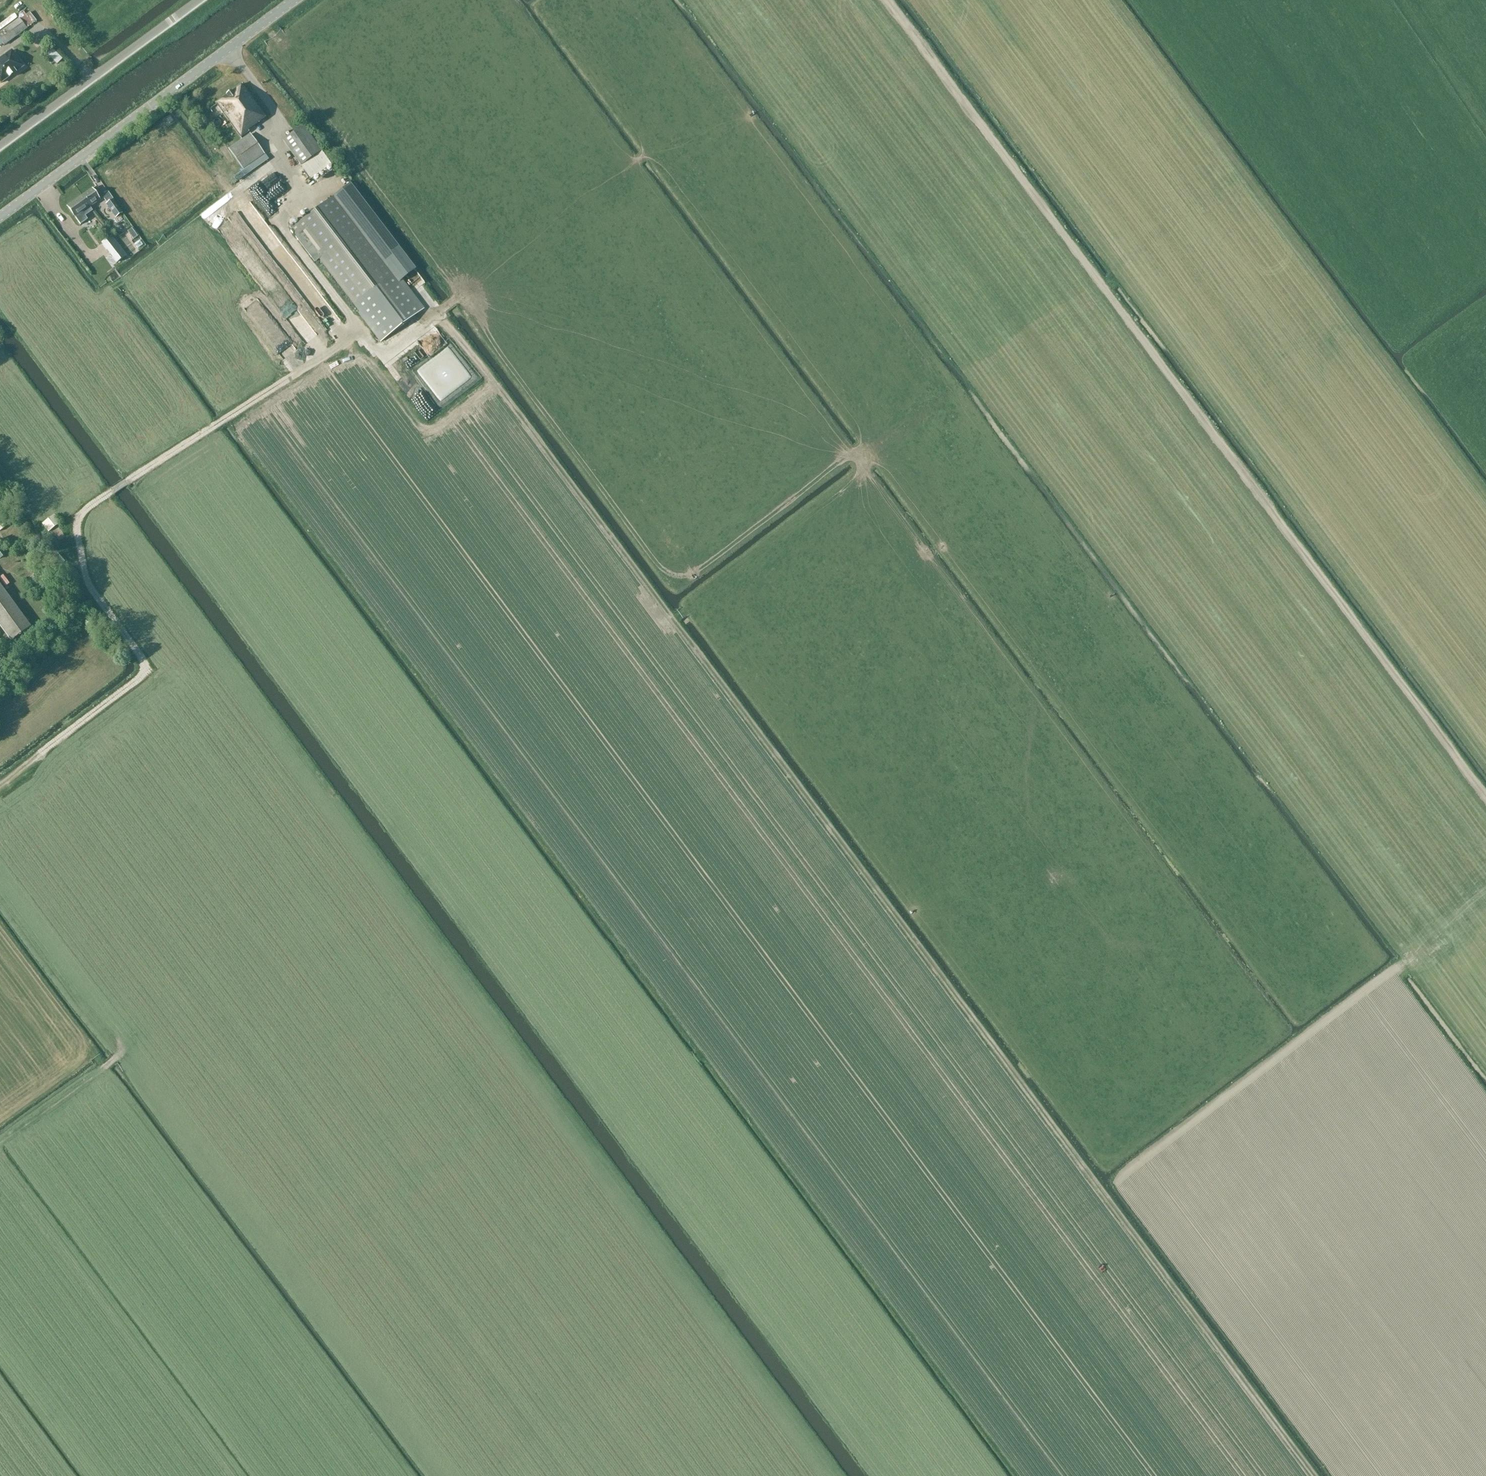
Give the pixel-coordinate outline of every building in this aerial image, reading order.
[(23,11),(17,15),(20,19),(25,26),(26,28),(36,21),(29,12),(25,14),(23,11)] [(0,27),(0,33),(20,19),(17,15),(0,27)] [(25,26),(20,19),(0,33),(0,42),(3,47),(28,29),(26,28),(25,26)] [(0,81),(23,65),(11,49),(0,57),(0,81)] [(52,50),(47,54),(56,64),(61,59),(52,50)] [(242,85),(216,103),(241,137),(242,137),(249,132),(266,118),(242,85)] [(331,165),(322,151),(304,126),(282,141),(301,166),(311,180),(331,165)] [(264,154),(249,132),(242,137),(243,139),(229,149),(243,169),(264,154)] [(93,189),(83,196),(91,207),(101,200),(100,199),(105,196),(98,186),(93,189)] [(81,214),(91,207),(83,196),(73,203),(73,204),(68,207),(77,219),(82,216),(81,214)] [(335,196),(291,229),(316,262),(319,259),(359,313),(381,342),(423,310),(401,280),(399,282),(335,196)] [(113,199),(106,204),(115,218),(123,213),(113,199)] [(105,238),(111,234),(105,225),(99,229),(105,238)] [(405,256),(408,248),(397,245),(394,253),(405,256)] [(51,521),(55,531),(65,527),(62,517),(51,521)] [(11,642),(31,627),(0,585),(0,626),(11,642)]
